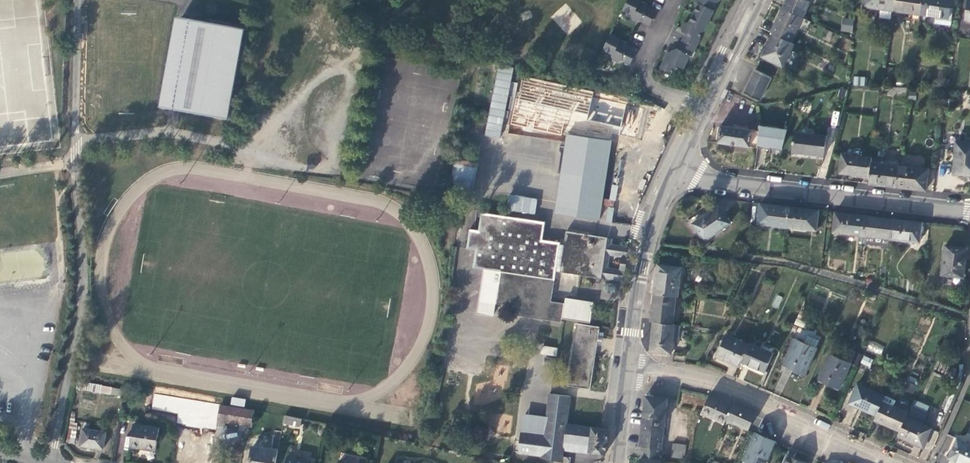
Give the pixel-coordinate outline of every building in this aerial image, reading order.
[(624,10),(634,15),(633,16),(635,21),(639,22),(641,21),(651,25),(657,12),(648,8),(647,4),(641,1),(642,0),(628,0),(624,10)] [(697,2),(699,2),(689,24),(684,24),(682,28),(683,32),(686,34),(678,50),(676,49),(673,50),(672,53),(669,51),(661,68),(672,73),(676,65),(684,69),(691,56),(693,57),(701,39),(700,38),(704,31),(705,31),(715,10),(714,10),(718,2),(719,2),(720,0),(697,0),(697,2)] [(783,12),(803,21),(813,0),(789,0),(783,12)] [(863,12),(893,16),(895,0),(865,0),(863,12)] [(893,16),(920,19),(923,0),(895,0),(893,16)] [(939,0),(923,0),(920,19),(936,22),(935,28),(950,30),(951,24),(953,14),(949,13),(951,2),(939,0)] [(783,12),(770,37),(772,39),(790,47),(803,21),(783,12)] [(842,18),(840,31),(852,33),(854,19),(842,18)] [(243,32),(179,22),(165,111),(229,121),(243,32)] [(631,65),(637,52),(628,48),(628,44),(621,41),(622,39),(611,34),(603,50),(613,54),(613,56),(614,60),(618,62),(623,61),(631,65)] [(772,39),(762,61),(783,71),(793,49),(790,47),(772,39)] [(475,75),(467,116),(488,120),(496,79),(475,75)] [(755,75),(744,98),(759,106),(771,83),(755,75)] [(852,85),(864,86),(865,77),(853,76),(852,85)] [(600,103),(524,92),(518,130),(568,137),(556,218),(598,224),(610,144),(633,147),(638,117),(599,112),(600,103)] [(769,152),(781,154),(786,135),(758,131),(759,137),(757,153),(769,155),(769,152)] [(759,137),(720,132),(718,148),(757,153),(759,137)] [(825,142),(793,138),(790,158),(823,162),(825,142)] [(955,148),(953,179),(969,180),(969,149),(955,148)] [(871,163),(841,159),(839,178),(868,182),(870,168),(871,163)] [(478,168),(455,164),(449,194),(473,199),(478,168)] [(897,172),(870,168),(868,182),(867,190),(895,193),(897,172)] [(928,175),(897,172),(895,193),(925,197),(928,175)] [(509,195),(507,211),(535,213),(537,198),(509,195)] [(606,206),(603,222),(611,223),(614,208),(606,206)] [(790,212),(760,208),(758,229),(787,232),(790,212)] [(719,211),(692,229),(704,246),(730,229),(719,211)] [(818,215),(790,212),(787,232),(816,236),(818,215)] [(479,231),(470,230),(467,249),(476,250),(473,268),(501,272),(499,285),(482,283),(478,313),(495,315),(496,304),(519,307),(517,315),(540,319),(562,322),(563,314),(564,304),(552,302),(556,272),(623,281),(628,247),(612,244),(612,239),(606,238),(566,232),(561,267),(557,266),(560,244),(542,241),(545,222),(482,213),(479,231)] [(864,221),(834,217),(832,238),(862,241),(864,221)] [(891,224),(864,221),(862,241),(888,245),(891,224)] [(921,228),(891,224),(888,245),(918,248),(921,228)] [(965,253),(944,251),(941,280),(962,282),(965,253)] [(657,270),(654,300),(675,302),(678,303),(681,273),(657,270)] [(776,295),(771,307),(778,309),(782,297),(776,295)] [(654,300),(650,327),(653,327),(672,330),(675,302),(654,300)] [(600,327),(577,323),(568,384),(591,388),(600,327)] [(653,327),(650,357),(671,359),(674,330),(672,330),(653,327)] [(748,350),(726,340),(716,361),(739,372),(739,370),(748,350)] [(881,355),(884,345),(869,341),(866,350),(881,355)] [(783,369),(805,379),(816,354),(815,353),(817,348),(806,343),(803,348),(794,344),(783,369)] [(558,348),(543,345),(542,354),(557,357),(558,348)] [(739,370),(765,382),(767,377),(765,376),(772,359),(749,348),(748,350),(739,370)] [(863,356),(860,363),(869,367),(873,360),(863,356)] [(850,369),(829,359),(817,384),(838,394),(850,369)] [(887,398),(859,386),(851,405),(878,417),(885,403),(887,398)] [(76,394),(122,402),(123,394),(77,387),(76,394)] [(244,407),(245,399),(232,397),(230,405),(244,407)] [(521,423),(516,458),(540,461),(540,462),(563,462),(562,462),(563,456),(588,459),(589,457),(592,433),(566,429),(570,401),(548,398),(544,426),(521,423)] [(217,426),(252,431),(254,416),(162,401),(161,408),(187,412),(185,423),(216,428),(217,426)] [(666,404),(646,401),(642,426),(663,429),(666,404)] [(708,401),(701,418),(724,428),(725,425),(731,411),(708,401)] [(910,415),(885,403),(878,417),(876,422),(901,433),(908,419),(910,415)] [(731,411),(725,425),(748,435),(754,419),(732,409),(731,411)] [(511,416),(492,416),(491,429),(510,430),(511,416)] [(933,430),(908,419),(901,433),(899,438),(925,449),(933,430)] [(283,429),(299,432),(301,425),(285,421),(283,429)] [(663,429),(642,426),(639,451),(641,451),(640,462),(659,462),(663,429)] [(159,433),(133,429),(130,452),(156,456),(159,433)] [(604,434),(592,433),(589,457),(601,459),(604,434)] [(80,451),(103,455),(106,438),(83,434),(80,451)] [(281,437),(274,436),(270,455),(252,451),(250,462),(276,462),(281,437)] [(744,462),(767,462),(774,447),(755,438),(744,462)] [(957,439),(949,459),(958,462),(969,462),(969,445),(957,439)] [(672,449),(670,462),(684,462),(685,450),(672,449)] [(784,462),(808,462),(809,461),(789,452),(784,462)]
